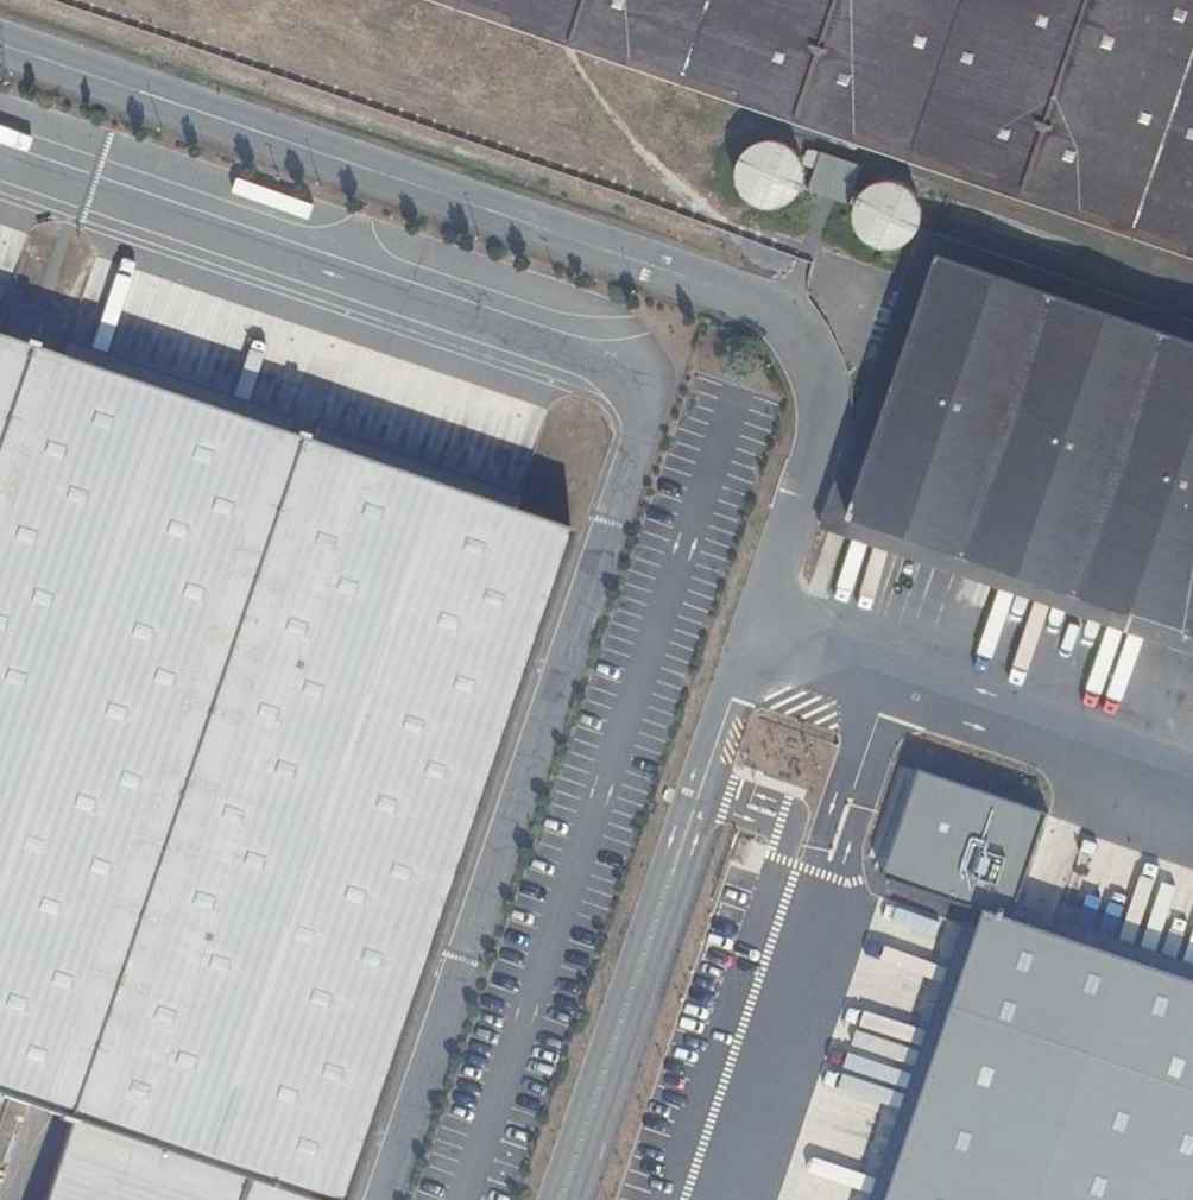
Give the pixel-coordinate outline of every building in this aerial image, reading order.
[(1192,230),(1192,0),(518,0),(1192,230)] [(851,204),(862,169),(758,135),(737,197),(796,217),(805,189),(851,204)] [(863,184),(861,249),(925,251),(927,186),(863,184)] [(935,255),(850,507),(1192,623),(1192,342),(935,255)] [(572,531),(0,337),(0,1091),(76,1116),(47,1199),(345,1199),(572,531)] [(990,909),(890,1199),(1192,1199),(1192,982),(990,909)]
